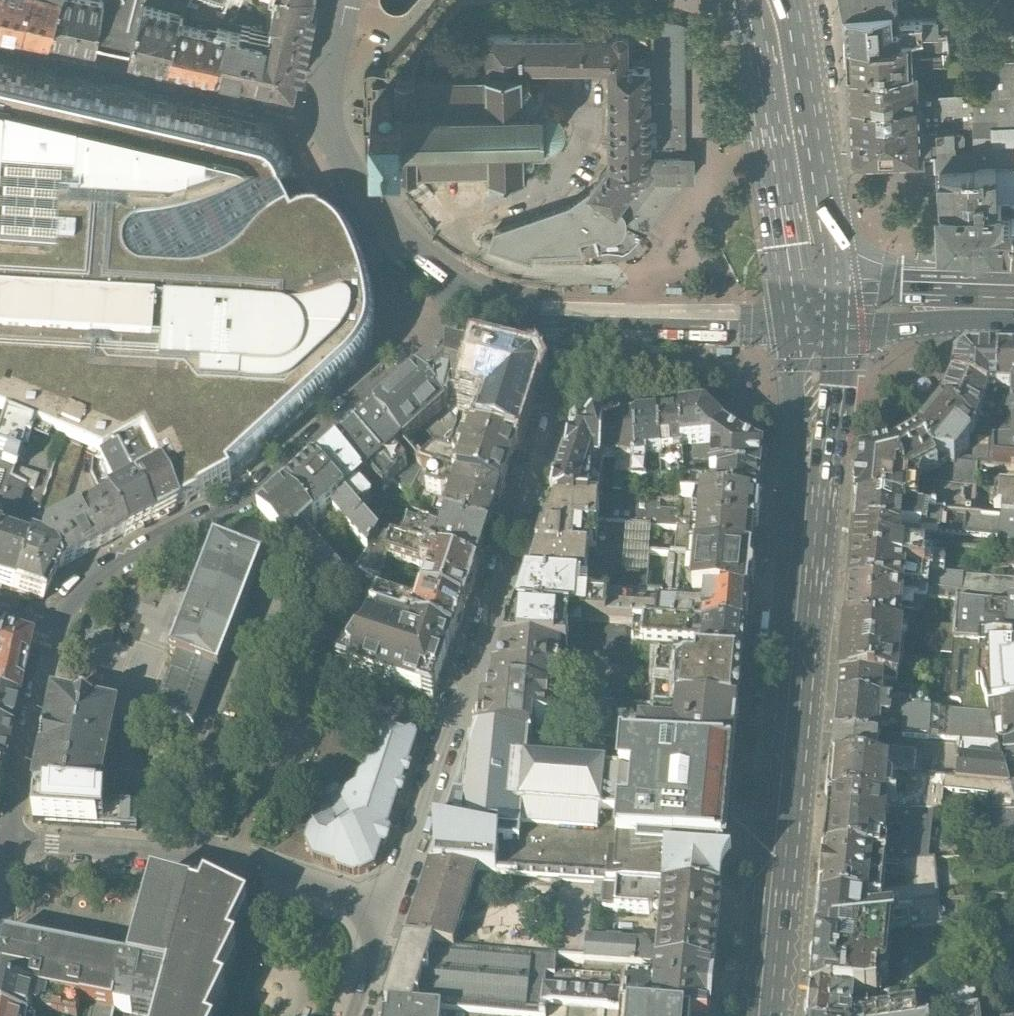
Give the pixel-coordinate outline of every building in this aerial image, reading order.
[(24,34),(32,0),(5,0),(0,21),(0,30),(24,34)] [(24,34),(50,39),(58,4),(60,0),(32,0),(24,34)] [(58,4),(50,39),(95,49),(103,0),(60,0),(58,4)] [(144,0),(103,0),(95,49),(112,52),(130,56),(143,2),(144,0)] [(143,2),(184,13),(188,0),(144,0),(143,2)] [(181,22),(216,30),(217,26),(229,28),(241,0),(188,0),(184,13),(181,22)] [(253,0),(241,0),(229,28),(263,37),(268,15),(253,0)] [(263,37),(258,45),(247,81),(269,85),(294,91),(296,83),(304,46),(313,0),(253,0),(268,15),(263,37)] [(896,1),(845,5),(847,36),(940,32),(939,14),(908,15),(907,19),(897,19),(896,1)] [(184,13),(143,2),(130,56),(169,64),(181,22),(184,13)] [(649,53),(649,60),(649,94),(649,103),(680,103),(680,60),(680,42),(679,19),(651,19),(652,53),(649,53)] [(181,22),(169,64),(215,74),(225,36),(229,28),(217,26),(216,30),(181,22)] [(594,62),(608,61),(628,60),(626,29),(621,24),(611,25),(607,30),(578,30),(578,25),(485,26),(486,63),(522,62),(536,62),(564,62),(594,62)] [(258,45),(263,37),(229,28),(225,36),(215,74),(221,76),(237,79),(247,81),(258,45)] [(940,32),(847,36),(847,66),(919,63),(950,62),(950,32),(940,32)] [(608,61),(609,95),(649,94),(649,60),(628,60),(608,61)] [(552,96),(544,94),(544,82),(523,83),(525,82),(527,81),(529,78),(529,76),(529,73),(527,71),(525,70),(522,70),(522,62),(486,63),(486,68),(416,70),(396,70),(397,96),(394,97),(393,93),(391,90),(388,89),(385,88),(382,89),(379,91),(377,94),(377,97),(370,97),(371,139),(378,139),(379,143),(381,145),(384,147),(387,148),(390,147),(393,145),(395,142),(395,139),(398,139),(399,164),(409,164),(418,163),(489,163),(489,168),(525,167),(525,157),(528,156),(530,154),(531,152),(531,150),(531,147),(529,145),(527,144),(525,143),(546,143),(545,132),(552,130),(558,126),(562,120),(564,113),(562,105),(558,100),(552,96)] [(919,63),(847,66),(848,95),(921,93),(919,63)] [(934,152),(934,166),(940,166),(996,165),(1013,165),(1013,63),(978,63),(979,93),(972,94),(974,123),(974,151),(958,151),(934,152)] [(370,291),(360,263),(347,238),(341,231),(333,224),(326,219),(318,216),(310,214),(300,214),(291,217),(281,220),(274,207),(267,193),(279,182),(284,173),(287,163),(286,155),(284,145),(281,137),(270,128),(262,124),(184,106),(0,64),(0,417),(3,418),(35,432),(61,443),(81,451),(99,459),(105,455),(113,450),(128,443),(129,443),(138,438),(156,470),(154,471),(174,509),(233,479),(250,466),(355,370),(364,356),(371,343),(375,330),(375,316),(370,291)] [(921,93),(848,95),(850,152),(934,152),(958,151),(956,135),(946,135),(945,126),(974,123),(972,94),(921,93)] [(649,103),(649,94),(609,95),(609,158),(650,158),(650,153),(649,103)] [(649,103),(650,153),(681,153),(680,121),(680,103),(649,103)] [(650,153),(650,158),(650,167),(654,180),(682,179),(687,179),(692,179),(693,154),(681,153),(650,153)] [(650,158),(620,204),(623,207),(625,211),(627,214),(627,220),(626,225),(624,229),(621,232),(618,234),(614,235),(609,236),(604,234),(601,233),(598,231),(582,236),(580,251),(600,256),(612,257),(624,256),(634,251),(640,243),(646,237),(643,235),(652,224),(665,204),(675,191),(679,185),(682,179),(654,180),(650,167),(650,158)] [(609,158),(588,186),(613,202),(617,203),(620,204),(650,158),(609,158)] [(996,165),(940,166),(943,205),(997,203),(996,165)] [(996,165),(997,203),(1011,201),(1013,201),(1013,165),(996,165)] [(580,251),(582,236),(598,231),(596,228),(594,225),(594,221),(593,218),(594,213),(596,210),(600,205),(605,203),(609,202),(613,202),(588,186),(563,202),(495,227),(489,244),(531,258),(538,251),(580,251)] [(943,205),(944,244),(1012,246),(1011,201),(997,203),(943,205)] [(605,203),(600,205),(596,210),(594,213),(593,218),(594,221),(594,225),(596,228),(598,231),(601,233),(604,234),(609,236),(614,235),(618,234),(621,232),(624,229),(626,225),(627,220),(627,214),(625,211),(623,207),(620,204),(617,203),(613,202),(609,202),(605,203)] [(461,401),(475,354),(447,347),(417,374),(456,419),(461,401)] [(607,347),(598,351),(605,364),(613,360),(607,347)] [(463,401),(455,426),(467,429),(517,446),(539,379),(543,378),(537,367),(533,369),(475,354),(461,401),(463,401)] [(956,364),(953,383),(993,400),(998,395),(999,357),(965,356),(960,360),(956,364)] [(999,357),(998,395),(999,395),(1013,395),(1013,357),(999,357)] [(453,427),(456,419),(417,374),(375,411),(402,443),(415,459),(421,466),(434,454),(435,453),(429,446),(452,427),(453,427)] [(948,395),(942,407),(975,429),(984,409),(993,414),(994,410),(993,400),(953,383),(948,395)] [(942,407),(917,437),(931,461),(956,463),(960,458),(970,446),(967,443),(975,433),(975,429),(942,407)] [(994,437),(993,414),(984,409),(975,429),(994,437)] [(393,457),(390,453),(402,443),(375,411),(354,429),(395,476),(407,466),(398,455),(394,455),(393,457)] [(704,413),(681,415),(683,469),(678,469),(678,476),(718,479),(760,482),(762,454),(746,447),(737,442),(725,433),(704,413)] [(681,415),(659,417),(662,475),(678,476),(678,469),(683,469),(681,415)] [(659,417),(634,419),(635,460),(631,459),(632,476),(647,478),(662,475),(659,417)] [(634,419),(605,427),(602,458),(615,458),(614,475),(628,476),(632,476),(631,459),(635,460),(634,419)] [(12,472),(13,472),(23,445),(27,446),(32,433),(3,421),(0,429),(0,510),(12,472)] [(580,434),(573,441),(552,504),(599,507),(602,458),(605,427),(580,434)] [(382,486),(395,476),(354,429),(335,445),(363,477),(370,471),(373,474),(374,476),(382,486)] [(517,446),(467,429),(462,445),(465,446),(461,458),(462,461),(465,462),(462,470),(458,469),(459,467),(453,460),(434,454),(421,466),(422,467),(433,471),(501,493),(517,446)] [(994,449),(994,437),(975,429),(975,433),(973,458),(960,458),(956,463),(982,466),(994,467),(994,449)] [(906,444),(895,451),(905,482),(974,488),(976,470),(981,471),(982,466),(956,463),(931,461),(917,437),(906,444)] [(128,443),(113,451),(149,522),(174,509),(154,471),(145,476),(129,443),(128,443)] [(58,523),(80,453),(60,445),(37,517),(58,523)] [(363,477),(335,445),(314,463),(359,514),(373,501),(361,488),(357,488),(355,489),(352,486),(363,477)] [(1013,449),(994,449),(994,467),(1013,468),(1013,449)] [(104,498),(106,502),(124,536),(149,522),(113,451),(102,457),(100,463),(115,492),(104,498)] [(860,469),(857,506),(923,513),(973,517),(974,501),(904,493),(905,482),(895,451),(876,458),(876,459),(870,459),(866,464),(860,469)] [(421,466),(415,459),(407,466),(395,476),(408,491),(422,467),(421,466)] [(314,463),(284,490),(314,524),(335,505),(338,509),(334,513),(334,515),(368,553),(378,536),(359,514),(314,463)] [(489,531),(501,493),(433,471),(427,488),(442,493),(448,490),(452,496),(450,503),(437,499),(433,512),(447,517),(489,531)] [(1,535),(10,532),(23,490),(25,491),(25,490),(32,492),(36,480),(13,472),(12,472),(0,510),(0,539),(1,535)] [(628,476),(614,475),(613,489),(626,490),(628,476)] [(682,484),(682,499),(757,505),(760,482),(718,479),(717,489),(713,489),(711,486),(682,484)] [(650,524),(677,526),(755,531),(757,505),(682,499),(634,500),(635,491),(626,490),(613,489),(610,521),(625,522),(650,524)] [(314,524),(284,490),(259,513),(312,574),(327,592),(340,581),(340,578),(310,543),(307,541),(301,535),(314,524)] [(996,490),(994,509),(1002,511),(1001,519),(1013,521),(1013,492),(996,490)] [(58,571),(124,536),(106,502),(41,537),(37,548),(52,557),(58,571)] [(552,504),(527,580),(570,584),(585,585),(588,544),(595,545),(599,507),(552,504)] [(856,513),(855,536),(900,540),(918,542),(919,529),(922,530),(923,513),(857,506),(856,513)] [(923,513),(922,530),(1000,537),(999,549),(1013,551),(1013,521),(1001,519),(973,517),(923,513)] [(412,528),(406,545),(476,569),(489,531),(447,517),(440,538),(412,528)] [(648,568),(646,568),(650,524),(625,522),(622,571),(621,588),(630,589),(646,590),(648,568)] [(677,526),(674,552),(752,559),(755,531),(677,526)] [(368,553),(356,571),(380,579),(388,556),(393,541),(378,536),(368,553)] [(853,555),(852,565),(930,572),(932,573),(934,555),(899,552),(900,540),(855,536),(853,555)] [(393,541),(388,556),(430,570),(422,593),(463,607),(476,569),(406,545),(393,541)] [(12,592),(25,551),(14,547),(13,545),(6,543),(4,544),(0,542),(0,588),(12,592)] [(42,603),(58,571),(52,557),(37,548),(27,544),(25,551),(12,592),(42,603)] [(264,565),(215,546),(188,614),(171,657),(178,660),(156,716),(194,731),(216,675),(220,676),(264,565)] [(666,593),(705,597),(748,601),(749,592),(753,588),(753,586),(753,585),(753,584),(753,583),(753,581),(754,580),(754,579),(754,578),(754,576),(754,575),(755,573),(751,568),(752,559),(674,552),(670,552),(666,593)] [(851,571),(849,591),(928,598),(928,589),(930,572),(852,565),(851,571)] [(932,573),(930,572),(928,589),(928,598),(957,600),(1013,606),(1013,580),(932,573)] [(516,613),(517,613),(571,618),(606,622),(607,604),(580,601),(576,605),(572,605),(568,600),(570,584),(527,580),(516,612),(517,612),(516,613)] [(628,606),(607,604),(606,622),(634,624),(634,623),(656,625),(658,609),(659,592),(646,590),(630,589),(628,606)] [(847,621),(846,627),(901,633),(907,634),(908,621),(901,620),(902,610),(920,612),(926,612),(928,598),(849,591),(847,621)] [(376,592),(371,608),(454,635),(463,607),(422,593),(418,606),(376,592)] [(658,609),(656,625),(656,626),(660,626),(660,627),(745,634),(749,601),(748,601),(705,597),(704,610),(697,612),(658,609)] [(957,600),(955,625),(955,638),(981,640),(1013,643),(1013,606),(957,600)] [(454,635),(371,608),(362,635),(338,660),(337,664),(343,666),(433,696),(454,635)] [(919,622),(920,612),(902,610),(901,620),(908,621),(907,634),(942,637),(955,638),(955,625),(919,622)] [(517,614),(505,647),(561,651),(561,650),(568,651),(571,618),(517,613),(516,613),(516,614),(517,614)] [(631,656),(659,659),(659,658),(742,666),(745,634),(660,627),(660,626),(656,626),(656,625),(634,623),(634,624),(631,656)] [(844,650),(841,681),(883,683),(896,684),(901,633),(846,627),(844,650)] [(19,703),(31,642),(3,633),(0,642),(0,701),(19,703)] [(981,687),(977,687),(981,640),(955,638),(942,637),(937,688),(936,703),(961,705),(961,712),(989,715),(989,712),(983,693),(981,687)] [(989,712),(1013,708),(1013,643),(981,640),(977,687),(981,687),(983,693),(989,712)] [(561,651),(505,647),(504,647),(503,660),(500,659),(499,671),(501,671),(500,675),(495,675),(493,690),(551,695),(555,696),(557,676),(559,676),(559,675),(561,651)] [(654,704),(673,706),(738,713),(742,666),(659,658),(659,659),(658,672),(657,672),(656,673),(655,673),(654,674),(654,675),(653,676),(653,678),(654,679),(654,680),(655,681),(657,682),(654,704)] [(612,679),(559,675),(559,676),(557,676),(555,696),(610,700),(612,679)] [(839,700),(839,704),(904,709),(923,710),(923,697),(888,695),(888,699),(882,698),(883,683),(841,681),(839,700)] [(476,732),(529,738),(532,738),(533,723),(546,724),(551,720),(551,711),(549,711),(551,695),(493,690),(490,690),(489,693),(491,693),(490,703),(485,705),(484,715),(483,715),(482,717),(484,717),(483,731),(476,730),(476,732)] [(33,789),(38,790),(100,802),(108,759),(119,708),(52,694),(33,789)] [(13,737),(19,703),(0,701),(0,735),(13,737)] [(673,706),(654,704),(653,731),(670,733),(673,706)] [(836,738),(835,744),(878,748),(878,742),(879,733),(880,733),(881,724),(890,725),(890,722),(903,723),(904,709),(839,704),(836,738)] [(623,747),(623,748),(733,759),(738,713),(673,706),(670,733),(653,731),(624,728),(622,747),(623,747)] [(989,712),(989,715),(997,742),(1000,749),(1013,748),(1013,708),(989,712)] [(923,710),(904,709),(903,723),(902,735),(929,737),(929,736),(960,738),(997,742),(989,715),(961,712),(923,710)] [(361,872),(374,865),(382,842),(383,842),(384,841),(383,841),(383,840),(385,833),(386,833),(387,833),(387,831),(386,831),(417,738),(416,734),(412,733),(406,736),(394,732),(382,728),(374,732),(371,743),(374,749),(366,772),(360,775),(357,784),(345,790),(336,787),(329,790),(322,794),(307,838),(306,843),(312,856),(334,863),(336,867),(354,873),(358,871),(361,872)] [(440,839),(430,867),(477,871),(558,879),(720,895),(721,883),(718,882),(720,854),(724,854),(725,842),(733,759),(623,748),(620,773),(605,772),(605,770),(602,769),(602,770),(526,763),(529,738),(476,732),(440,839)] [(6,771),(13,737),(0,735),(0,770),(6,771)] [(878,748),(835,744),(833,767),(915,774),(917,752),(878,748)] [(1000,749),(1003,761),(1010,783),(1013,796),(1013,748),(1000,749)] [(1010,783),(1003,761),(959,756),(957,779),(1010,783)] [(831,791),(830,804),(869,808),(934,809),(941,809),(942,803),(945,777),(915,774),(833,767),(831,791)] [(987,810),(1013,811),(1013,796),(1010,783),(957,779),(945,777),(942,803),(970,804),(971,793),(988,795),(987,810)] [(140,806),(100,802),(38,790),(36,822),(137,828),(140,806)] [(828,828),(826,853),(887,861),(928,857),(934,809),(869,808),(830,804),(828,828)] [(987,810),(985,853),(1013,851),(1013,811),(987,810)] [(821,895),(820,905),(867,906),(882,904),(883,889),(885,871),(887,861),(826,853),(821,895)] [(928,857),(887,861),(885,871),(905,873),(907,886),(883,889),(882,904),(912,901),(938,898),(939,898),(936,857),(928,857)] [(410,928),(407,941),(433,943),(453,945),(477,871),(430,867),(423,889),(410,928)] [(584,958),(713,970),(720,895),(558,879),(551,954),(557,955),(584,958)] [(132,966),(4,942),(0,961),(0,987),(82,1002),(94,1005),(92,1015),(116,1015),(118,1010),(152,1015),(210,1015),(224,989),(216,985),(242,946),(233,942),(254,904),(213,883),(207,895),(156,880),(132,966)] [(938,898),(912,901),(913,914),(909,914),(911,928),(942,924),(938,898)] [(818,929),(817,938),(893,930),(911,928),(909,914),(883,917),(882,904),(867,906),(820,905),(818,929)] [(816,944),(811,993),(866,1000),(867,999),(877,998),(879,983),(881,983),(882,983),(884,982),(885,981),(886,981),(887,980),(888,979),(888,977),(893,930),(817,938),(816,944)] [(385,1004),(390,1005),(413,1007),(433,943),(407,941),(385,1004)] [(453,945),(433,943),(413,1007),(441,1010),(509,1015),(545,1015),(546,1004),(542,1004),(545,985),(548,954),(453,945)] [(546,1004),(606,1010),(665,1015),(709,1015),(713,970),(584,958),(583,973),(555,970),(557,955),(551,954),(548,954),(545,985),(542,1004),(546,1004)] [(950,988),(954,1015),(978,1015),(974,985),(950,988)] [(0,987),(0,1015),(32,1015),(32,1013),(47,1015),(79,1015),(82,1002),(0,987)] [(922,1004),(888,1008),(888,1011),(866,1014),(867,999),(866,1000),(811,993),(809,1015),(924,1015),(922,1004)] [(441,1010),(413,1007),(390,1005),(389,1015),(440,1015),(441,1010)]
